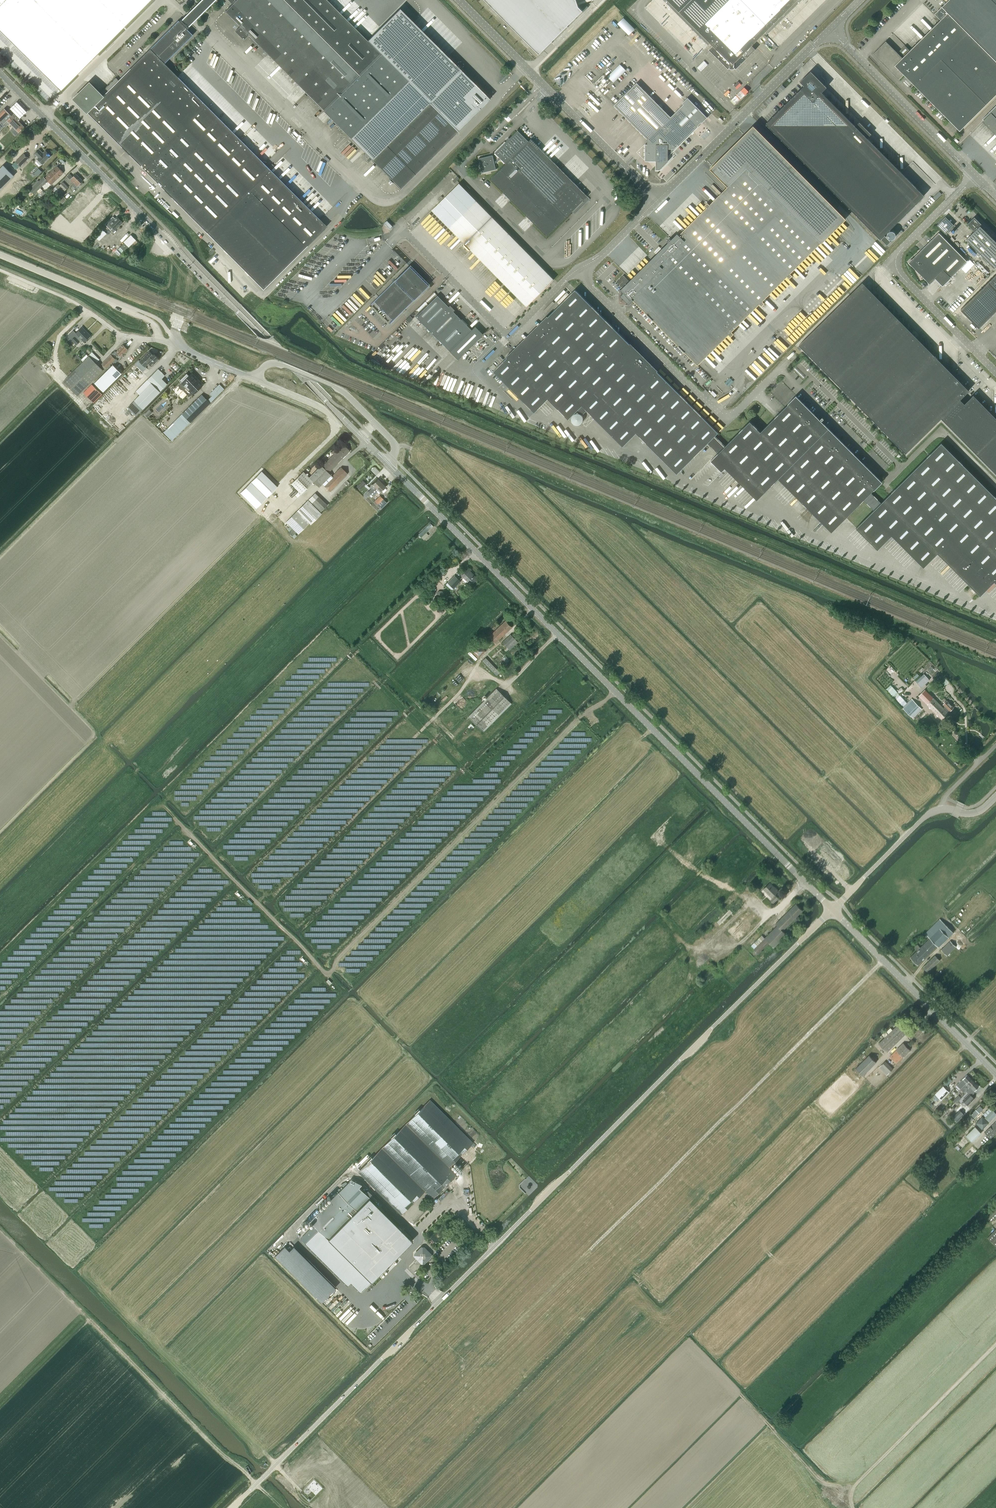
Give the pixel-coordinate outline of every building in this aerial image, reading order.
[(0,7),(0,30),(60,91),(150,0),(0,0),(0,3),(2,5),(0,7)] [(183,18),(190,25),(215,0),(202,0),(183,18)] [(231,3),(232,2),(233,3),(226,11),(225,11),(240,26),(249,35),(324,110),(324,111),(328,115),(372,159),(400,188),(432,156),(457,131),(483,106),(490,99),(400,8),(393,15),(367,40),(328,0),(228,0),(231,3)] [(539,54),(583,10),(584,11),(588,7),(586,5),(582,9),(579,6),(577,0),(486,0),(539,54)] [(713,45),(709,49),(728,69),(730,68),(731,69),(733,69),(734,68),(736,69),(756,49),(752,45),(787,10),(797,0),(668,0),(713,45)] [(880,60),(882,62),(881,62),(898,79),(903,74),(959,130),(995,94),(995,0),(948,0),(942,6),(934,14),(940,20),(910,50),(904,56),(902,58),(894,49),(894,50),(892,48),(889,51),(887,53),(886,51),(884,53),(886,55),(885,55),(880,60)] [(104,98),(88,113),(207,232),(263,289),(327,226),(164,63),(193,35),(187,29),(189,28),(188,27),(190,25),(183,18),(181,20),(181,19),(179,21),(178,20),(150,49),(118,80),(116,78),(100,94),(104,98)] [(623,18),(618,23),(623,29),(624,29),(629,34),(634,29),(623,18)] [(240,26),(235,31),(244,40),(249,35),(240,26)] [(620,65),(608,77),(613,82),(625,70),(620,65)] [(871,142),(867,138),(871,134),(869,131),(859,122),(855,126),(854,125),(854,119),(849,119),(849,114),(843,114),(843,113),(843,107),(838,107),(838,102),(832,102),(831,102),(831,96),(825,96),(822,92),(827,87),(811,71),(800,82),(804,86),(766,123),(880,239),(924,195),(900,170),(900,165),(895,165),(895,160),(888,160),(888,153),(883,153),(883,148),(877,148),(877,142),(871,142)] [(89,83),(73,99),(87,112),(88,113),(104,98),(100,94),(89,83)] [(637,83),(614,105),(645,137),(645,161),(647,161),(656,161),(656,169),(660,169),(668,161),(668,156),(678,146),(691,134),(698,126),(701,122),(702,123),(707,117),(688,98),(687,98),(682,103),(684,104),(680,108),(671,117),(637,83)] [(14,113),(19,119),(26,112),(16,102),(9,108),(14,113)] [(982,119),(984,120),(982,121),(995,135),(995,105),(982,119)] [(11,115),(4,108),(0,112),(0,130),(4,126),(5,127),(9,123),(15,118),(18,121),(20,119),(19,119),(14,113),(11,115)] [(24,127),(18,121),(15,118),(9,123),(19,132),(24,127)] [(623,275),(617,282),(624,289),(623,290),(625,291),(622,294),(627,300),(626,301),(629,304),(633,300),(647,314),(653,320),(679,346),(684,352),(698,365),(701,362),(703,364),(706,361),(704,359),(729,334),(731,336),(734,333),(732,331),(753,310),(760,303),(762,306),(765,303),(762,301),(787,276),(789,278),(792,275),(790,273),(815,248),(817,251),(820,248),(818,246),(821,242),(846,218),(757,129),(753,124),(709,167),(714,172),(728,186),(710,204),(708,202),(705,205),(707,207),(679,235),(673,241),(670,238),(667,241),(670,244),(663,251),(659,246),(653,251),(658,256),(631,283),(623,275)] [(490,179),(503,192),(547,236),(584,199),(585,199),(588,196),(531,139),(528,142),(527,142),(528,141),(517,130),(495,152),(499,157),(496,161),(494,161),(492,155),(478,158),(481,173),(496,169),(494,163),(497,162),(501,158),(506,164),(490,179)] [(39,150),(34,154),(36,156),(35,157),(37,159),(36,161),(40,166),(42,164),(42,165),(51,156),(45,151),(43,153),(39,150)] [(24,153),(15,161),(20,166),(28,158),(24,153)] [(0,168),(0,189),(14,175),(3,165),(0,168)] [(33,188),(30,191),(33,194),(36,191),(47,180),(51,184),(64,172),(57,166),(45,178),(44,177),(33,188)] [(70,174),(67,176),(70,179),(73,183),(79,177),(76,174),(73,177),(70,174)] [(81,181),(82,180),(79,177),(73,183),(74,184),(70,187),(73,190),(75,188),(77,190),(83,183),(81,181)] [(60,185),(65,191),(68,187),(63,182),(60,185)] [(470,250),(471,249),(527,306),(554,279),(459,183),(432,210),(465,243),(464,244),(464,246),(468,250),(470,250)] [(62,194),(65,191),(60,185),(58,184),(50,192),(53,195),(58,190),(62,194)] [(111,218),(105,224),(110,230),(112,228),(114,230),(115,229),(122,222),(117,217),(115,219),(114,220),(111,218)] [(945,217),(937,225),(945,233),(954,225),(945,217)] [(966,239),(994,268),(995,266),(995,241),(984,229),(985,227),(974,217),(967,224),(974,231),(966,239)] [(383,223),(384,224),(389,229),(392,226),(387,220),(383,223)] [(895,233),(894,232),(893,231),(892,231),(891,231),(890,231),(889,231),(888,232),(887,233),(887,234),(887,235),(887,236),(887,237),(888,238),(889,239),(890,239),(891,239),(892,239),(893,239),(894,238),(895,237),(895,236),(895,235),(895,234),(895,233)] [(938,233),(908,262),(930,284),(943,270),(950,278),(967,261),(938,233)] [(124,242),(129,247),(136,240),(131,235),(124,242)] [(881,240),(887,245),(891,242),(885,236),(881,240)] [(389,324),(428,285),(409,266),(370,304),(371,305),(374,301),(392,320),(389,323),(389,324)] [(995,310),(995,275),(961,309),(979,327),(995,310)] [(852,399),(916,336),(913,333),(913,328),(908,328),(908,323),(903,323),(903,318),(898,318),(898,313),(893,313),(893,308),(888,308),(888,303),(883,303),(883,299),(879,299),(879,294),(874,294),(862,282),(799,345),(852,399)] [(677,473),(708,443),(718,453),(711,460),(722,471),(725,467),(757,499),(778,478),(832,531),(863,500),(874,510),(856,528),(877,549),(892,535),(923,567),(938,553),(980,595),(994,581),(995,583),(995,497),(941,442),(881,503),(871,492),(874,489),(881,482),(821,421),(824,418),(820,415),(817,418),(796,396),(789,403),(761,432),(750,421),(725,446),(715,435),(718,432),(657,371),(658,370),(631,343),(630,344),(575,289),(548,316),(547,315),(513,350),(509,354),(510,355),(494,371),(504,381),(500,386),(504,390),(508,386),(535,412),(548,398),(569,419),(578,410),(583,415),(587,410),(623,446),(636,432),(677,473)] [(415,317),(434,336),(456,315),(453,311),(454,310),(450,305),(448,306),(437,295),(415,317)] [(456,315),(434,336),(449,351),(471,329),(456,315)] [(90,335),(82,327),(76,333),(77,335),(75,337),(75,336),(72,339),(76,344),(80,341),(79,341),(81,339),(84,342),(87,339),(88,339),(90,337),(90,336),(90,335)] [(265,339),(264,339),(275,343),(279,345),(280,345),(280,344),(273,337),(274,336),(273,335),(271,337),(270,338),(269,339),(268,339),(267,339),(265,339)] [(916,336),(852,399),(906,453),(941,418),(960,399),(969,390),(958,379),(958,374),(953,374),(953,369),(948,369),(948,364),(943,364),(943,359),(938,359),(938,354),(933,354),(933,349),(929,349),(929,344),(924,344),(924,339),(919,339),(916,336)] [(116,352),(114,354),(117,357),(119,355),(121,356),(128,349),(127,349),(127,348),(126,346),(125,346),(124,346),(123,345),(116,352)] [(152,366),(159,359),(153,353),(152,354),(149,351),(139,361),(145,366),(149,363),(152,366)] [(111,355),(102,364),(106,368),(115,359),(111,355)] [(77,396),(89,384),(103,370),(89,356),(75,370),(70,375),(63,381),(77,396)] [(112,365),(94,382),(103,391),(121,373),(112,365)] [(301,383),(302,384),(305,381),(306,381),(307,380),(308,380),(309,380),(310,380),(312,380),(317,383),(318,382),(317,381),(309,378),(285,368),(286,369),(291,371),(302,382),(301,383)] [(140,394),(134,400),(143,409),(167,384),(169,382),(168,381),(166,383),(162,379),(165,375),(158,369),(149,378),(139,387),(136,390),(140,394)] [(201,384),(202,383),(192,373),(189,375),(186,373),(179,380),(180,381),(171,390),(181,400),(189,394),(191,392),(191,393),(192,391),(193,393),(196,390),(197,390),(199,389),(199,387),(201,385),(201,384)] [(182,414),(163,432),(172,441),(190,422),(190,423),(200,413),(210,403),(202,394),(182,414)] [(941,418),(995,473),(995,415),(993,415),(973,395),(964,403),(960,399),(941,418)] [(321,465),(309,477),(316,484),(328,472),(350,451),(344,445),(338,450),(336,448),(331,453),(334,455),(322,466),(321,465)] [(332,476),(323,485),(330,491),(348,474),(341,467),(332,476)] [(262,471),(240,492),(256,508),(277,487),(276,486),(262,471)] [(303,472),(291,483),(302,493),(313,482),(303,472)] [(368,491),(363,496),(366,499),(371,494),(382,483),(377,479),(373,484),(371,484),(370,485),(370,486),(370,487),(371,488),(368,491)] [(363,481),(357,486),(360,489),(366,484),(363,481)] [(382,483),(371,494),(373,496),(377,492),(379,494),(379,493),(380,493),(380,492),(386,487),(382,483)] [(308,500),(320,512),(323,509),(327,505),(315,493),(310,497),(308,500)] [(380,496),(375,501),(378,504),(377,505),(381,508),(387,503),(383,499),(380,496)] [(321,513),(320,512),(308,500),(297,511),(309,523),(310,524),(321,513)] [(286,521),(298,533),(309,523),(297,511),(286,521)] [(476,580),(476,579),(477,578),(468,569),(461,575),(467,581),(465,583),(468,587),(472,583),(473,583),(474,583),(475,583),(476,582),(476,581),(476,580)] [(445,585),(451,591),(461,581),(454,575),(445,585)] [(512,627),(505,620),(489,636),(495,643),(512,627)] [(502,642),(506,646),(506,647),(509,650),(518,642),(510,634),(502,642)] [(486,651),(478,643),(470,651),(478,658),(486,651)] [(485,657),(482,661),(496,675),(500,672),(485,657)] [(918,684),(920,682),(923,686),(928,682),(925,679),(926,678),(923,674),(915,681),(918,684)] [(496,688),(468,716),(483,732),(511,704),(496,688)] [(950,711),(945,706),(943,708),(925,689),(919,695),(942,719),(950,711)] [(911,716),(913,714),(920,707),(913,699),(903,708),(903,709),(907,712),(911,716)] [(943,704),(945,706),(950,711),(954,707),(947,700),(943,704)] [(774,895),(778,891),(776,888),(775,889),(773,887),(769,883),(763,889),(772,897),(773,898),(771,900),(773,903),(778,898),(776,895),(775,896),(774,895)] [(769,942),(774,947),(787,934),(783,930),(794,919),(798,924),(802,920),(797,916),(803,910),(796,903),(775,924),(777,925),(764,938),(761,935),(751,946),(754,949),(753,949),(758,954),(769,942)] [(918,950),(911,957),(918,964),(937,946),(952,931),(940,919),(925,933),(930,938),(920,947),(917,944),(915,947),(918,950)] [(956,947),(950,941),(941,949),(947,955),(956,947)] [(940,960),(935,955),(923,967),(928,972),(940,960)] [(887,1031),(889,1034),(879,1043),(887,1051),(906,1032),(899,1024),(893,1030),(890,1027),(887,1031)] [(903,1043),(890,1056),(896,1063),(903,1056),(910,1050),(903,1043)] [(862,1075),(876,1062),(869,1054),(855,1068),(862,1075)] [(878,1068),(880,1069),(886,1075),(893,1069),(885,1061),(878,1068)] [(961,1080),(956,1085),(960,1089),(971,1078),(967,1074),(961,1080)] [(971,1078),(960,1089),(964,1092),(968,1088),(967,1087),(968,1086),(969,1088),(975,1082),(971,1078)] [(969,1093),(962,1100),(968,1105),(974,1098),(971,1095),(974,1092),(973,1092),(979,1086),(975,1082),(969,1088),(966,1091),(967,1092),(969,1093)] [(943,1086),(935,1094),(941,1099),(949,1091),(943,1086)] [(430,1099),(357,1171),(401,1215),(425,1191),(432,1198),(457,1174),(449,1166),(473,1142),(430,1099)] [(968,1118),(971,1121),(982,1110),(979,1106),(968,1118)] [(983,1114),(990,1121),(995,1115),(995,1113),(990,1107),(983,1114)] [(984,1132),(990,1138),(995,1132),(995,1121),(984,1132)] [(975,1126),(966,1135),(971,1140),(980,1131),(975,1126)] [(306,1233),(300,1238),(305,1242),(318,1229),(328,1238),(361,1271),(371,1281),(412,1239),(369,1197),(358,1186),(361,1183),(351,1179),(347,1183),(343,1187),(338,1192),(332,1198),(310,1220),(310,1221),(313,1224),(314,1224),(306,1233)] [(984,1215),(991,1222),(995,1216),(995,1203),(984,1215)] [(987,1237),(995,1245),(995,1228),(987,1237)] [(318,1229),(305,1242),(347,1285),(350,1282),(360,1291),(371,1281),(361,1271),(328,1238),(318,1229)] [(284,1245),(275,1255),(321,1302),(322,1301),(335,1287),(294,1246),(289,1250),(284,1245)] [(415,1258),(421,1263),(424,1263),(430,1257),(430,1256),(430,1254),(424,1247),(421,1247),(415,1254),(415,1256),(416,1257),(415,1258)]
